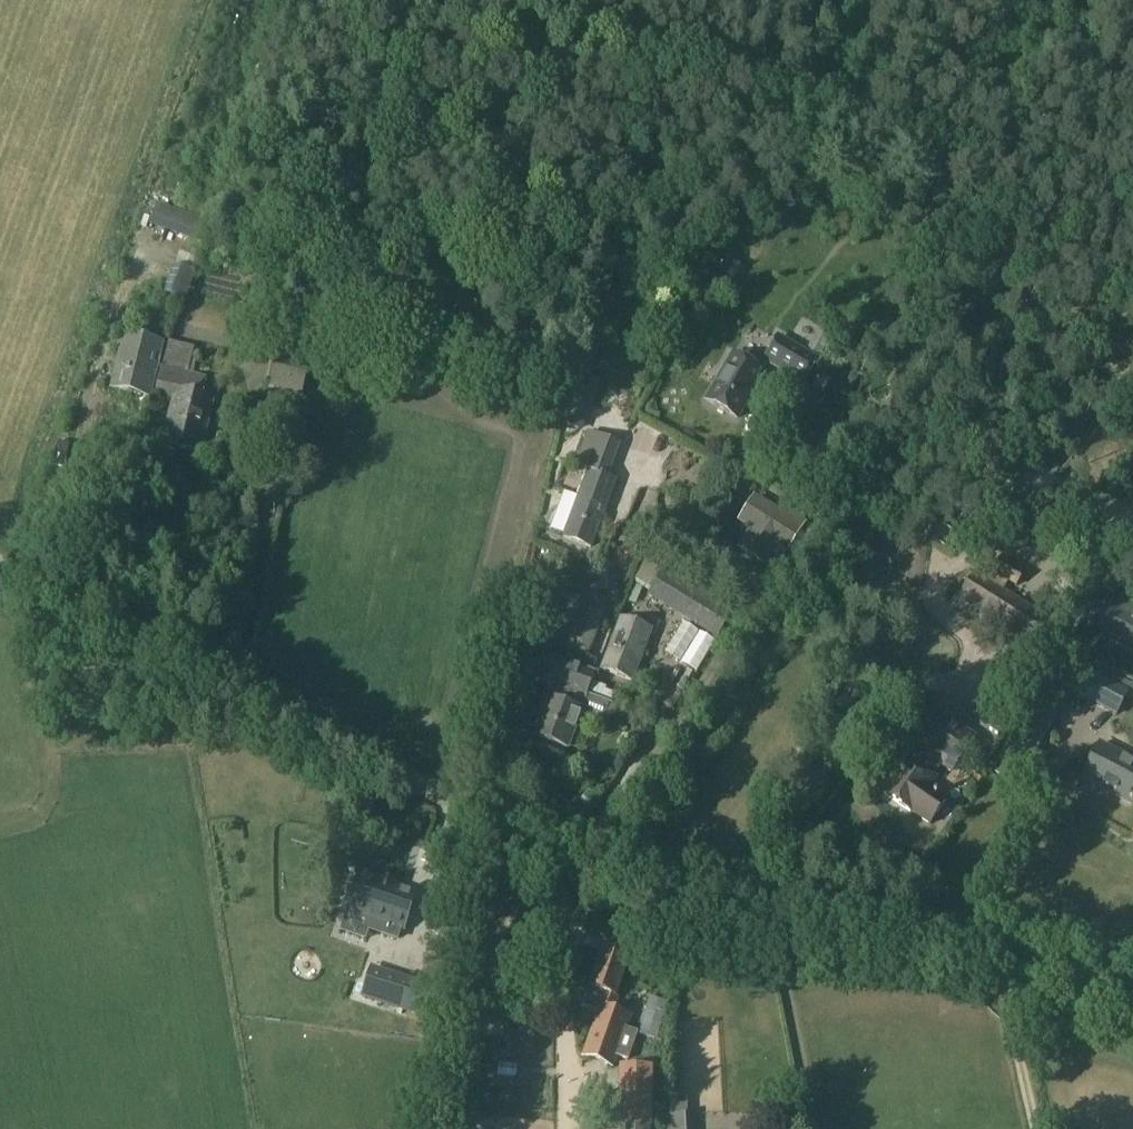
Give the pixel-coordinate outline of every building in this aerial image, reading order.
[(156,205),(149,226),(204,246),(212,225),(207,223),(210,212),(177,200),(173,211),(156,205)] [(164,294),(186,302),(196,273),(174,265),(164,294)] [(816,331),(806,349),(820,358),(831,340),(816,331)] [(112,389),(149,398),(162,345),(125,336),(112,389)] [(763,363),(806,390),(821,367),(777,340),(763,363)] [(731,353),(703,402),(738,422),(766,373),(731,353)] [(302,396),(310,361),(275,354),(267,389),(302,396)] [(205,379),(163,369),(157,394),(173,398),(162,442),(202,452),(214,400),(201,396),(205,379)] [(575,467),(589,472),(564,538),(591,548),(616,481),(607,477),(618,445),(589,432),(575,467)] [(659,445),(644,452),(654,472),(669,465),(659,445)] [(705,461),(695,478),(706,484),(715,468),(705,461)] [(754,528),(740,551),(761,563),(769,551),(774,555),(779,556),(783,555),(786,553),(805,522),(784,509),(777,510),(756,497),(742,521),(754,528)] [(1000,560),(986,583),(1002,593),(1008,582),(1016,586),(1023,574),(1000,560)] [(664,570),(651,591),(648,595),(647,596),(717,640),(733,614),(664,570)] [(618,572),(613,585),(623,589),(628,576),(618,572)] [(976,577),(961,601),(1008,629),(1022,605),(1002,593),(986,583),(979,579),(976,577)] [(1085,624),(1132,649),(1132,604),(1103,589),(1085,624)] [(587,658),(607,609),(585,600),(574,628),(540,615),(531,636),(587,658)] [(1035,613),(1020,637),(1044,651),(1058,627),(1035,613)] [(632,684),(653,631),(621,619),(600,671),(632,684)] [(673,688),(689,654),(675,647),(659,681),(673,688)] [(533,650),(524,677),(557,689),(553,699),(547,697),(531,738),(569,752),(577,729),(581,731),(584,720),(607,728),(615,706),(588,695),(595,673),(533,650)] [(1117,718),(1130,690),(1076,664),(1061,689),(1117,718)] [(1001,710),(989,730),(998,736),(1010,715),(1001,710)] [(950,773),(972,742),(933,714),(911,745),(925,755),(915,769),(901,759),(876,793),(909,816),(910,814),(930,829),(948,804),(928,790),(936,779),(933,776),(940,766),(950,773)] [(1101,745),(1083,780),(1132,806),(1132,762),(1101,745)] [(347,911),(341,931),(365,939),(368,930),(396,940),(400,929),(403,930),(414,894),(359,876),(352,898),(349,897),(348,897),(346,902),(348,902),(350,903),(347,911)] [(599,955),(581,1007),(598,1012),(600,1006),(613,1011),(619,995),(616,993),(626,965),(600,956),(599,955)] [(371,969),(362,997),(404,1010),(413,983),(371,969)] [(413,983),(404,1010),(428,1018),(437,990),(413,983)] [(598,1012),(582,1057),(612,1068),(616,1057),(626,1061),(636,1032),(626,1029),(630,1016),(613,1011),(606,1009),(600,1006),(598,1012)] [(414,1020),(413,1039),(427,1039),(428,1020),(414,1020)] [(661,1026),(642,1021),(638,1035),(657,1040),(661,1026)] [(619,1065),(617,1128),(649,1128),(650,1106),(651,1106),(652,1066),(619,1065)] [(670,1117),(686,1116),(686,1102),(670,1102),(670,1117)]
